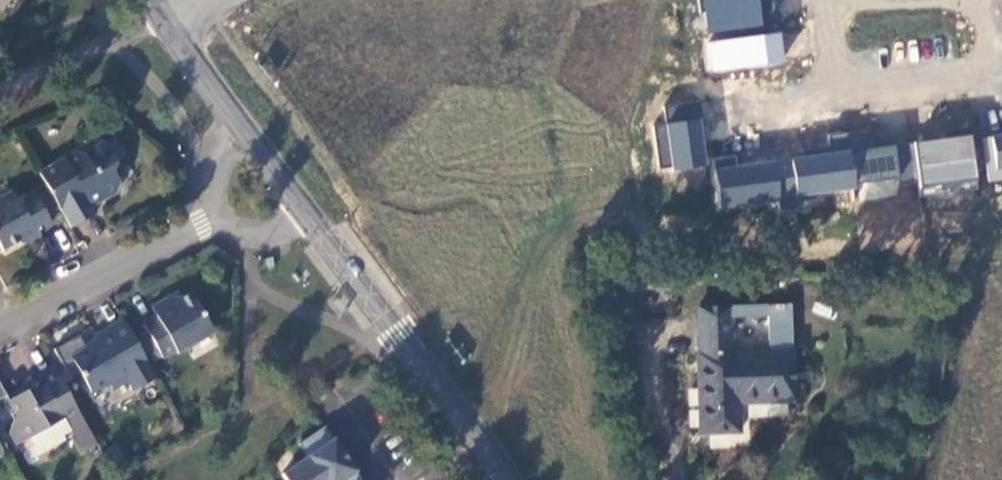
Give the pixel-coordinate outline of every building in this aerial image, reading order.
[(702,37),(705,71),(785,65),(782,31),(763,33),(760,0),(702,0),(705,36),(702,37)] [(692,101),(670,110),(676,123),(697,114),(692,101)] [(662,172),(708,163),(700,117),(653,125),(662,172)] [(1001,180),(1001,132),(983,134),(988,181),(1001,180)] [(919,187),(977,183),(973,136),(916,140),(919,187)] [(74,152),(37,173),(70,229),(95,214),(88,203),(97,198),(99,203),(116,193),(118,183),(112,171),(114,163),(104,143),(80,157),(74,152)] [(858,200),(900,196),(896,148),(716,163),(720,208),(781,204),(780,196),(857,190),(858,200)] [(18,243),(37,232),(50,224),(31,191),(16,200),(11,192),(0,198),(0,248),(2,252),(18,243)] [(861,199),(859,243),(915,246),(917,202),(861,199)] [(41,237),(37,232),(18,243),(25,246),(41,237)] [(142,324),(162,359),(175,351),(177,354),(190,347),(191,341),(211,330),(189,292),(180,298),(170,295),(150,307),(155,316),(142,324)] [(792,306),(699,308),(700,317),(701,356),(699,356),(701,435),(740,434),(739,404),(795,402),(792,306)] [(133,391),(156,379),(122,320),(93,337),(97,343),(71,358),(90,393),(108,383),(111,390),(127,381),(133,391)] [(92,439),(52,368),(37,376),(39,380),(23,389),(24,391),(3,403),(13,421),(9,433),(16,446),(63,418),(80,447),(92,439)] [(326,427),(301,444),(309,456),(283,474),(288,479),(363,479),(326,427)]
